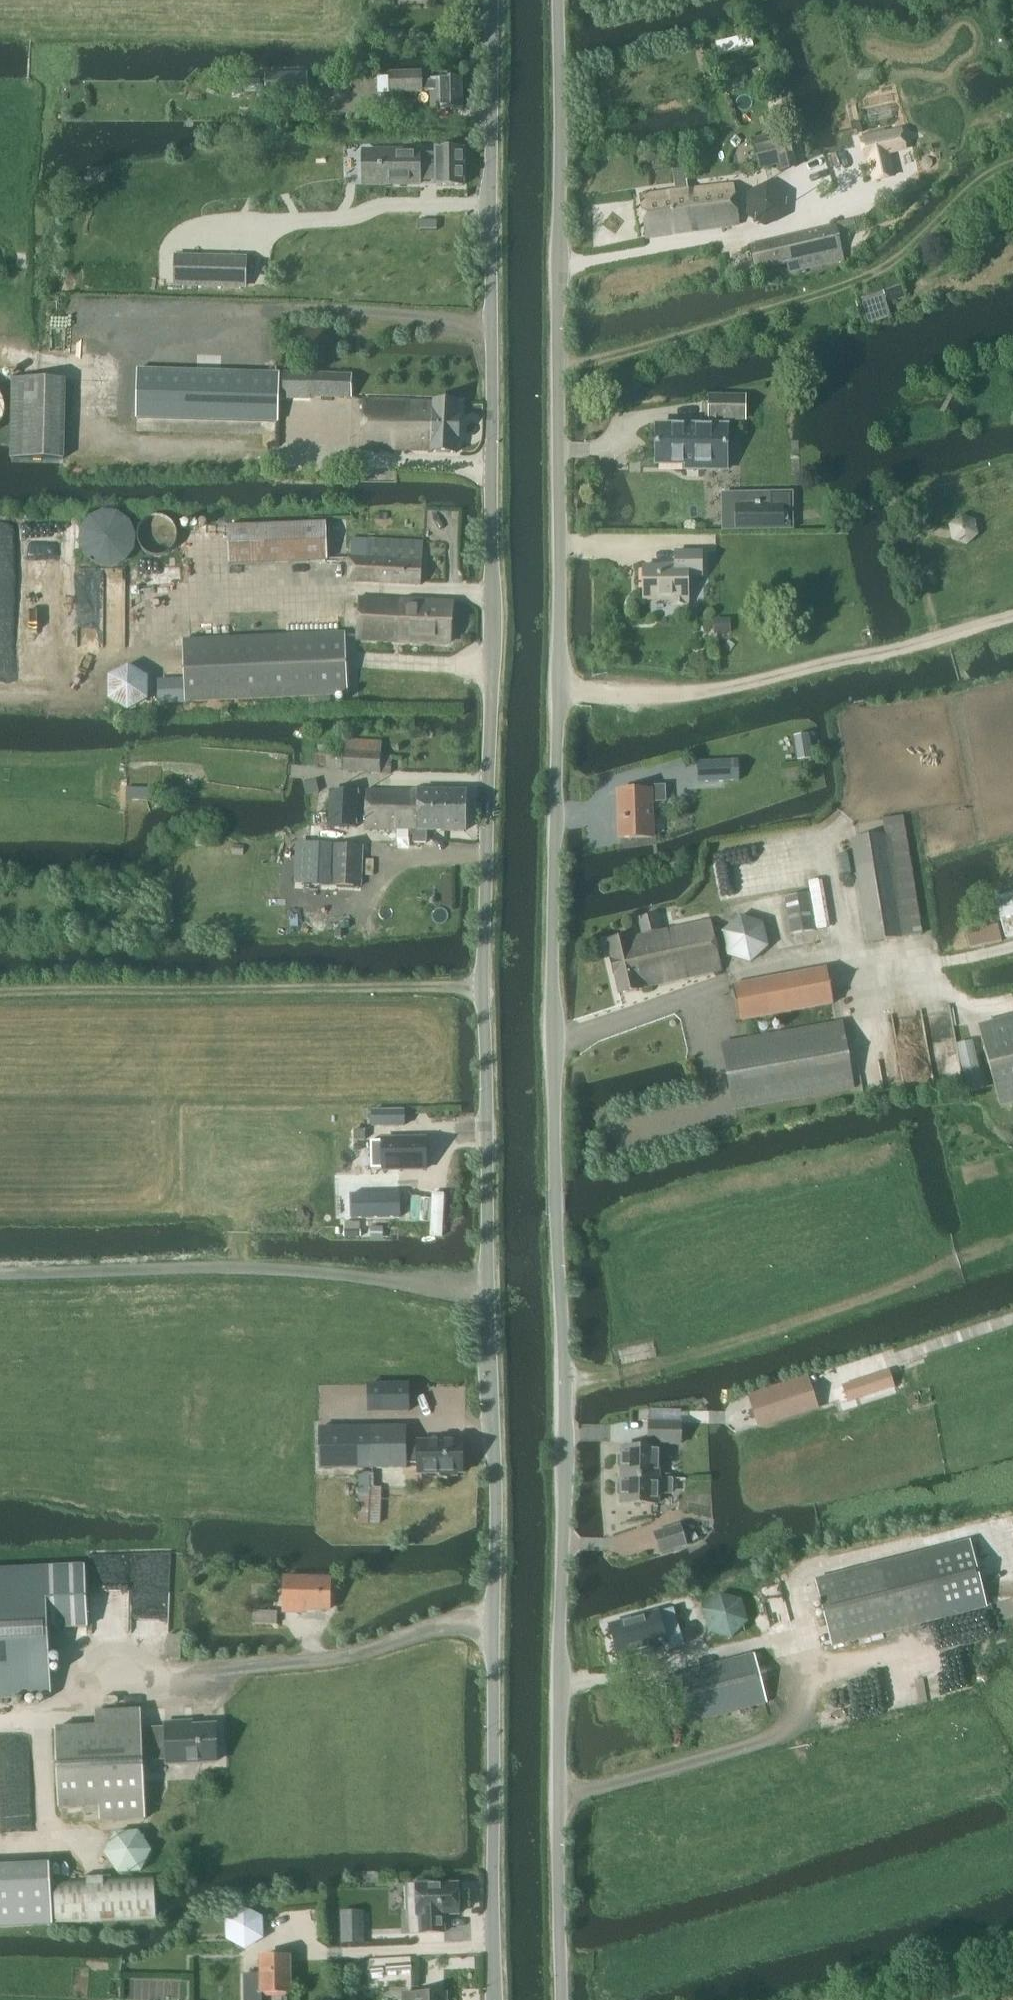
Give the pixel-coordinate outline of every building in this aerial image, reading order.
[(413,73),(388,74),(389,94),(422,92),(422,91),(429,91),(430,109),(462,108),(461,79),(428,80),(428,82),(422,82),(421,73),(413,73)] [(306,95),(305,74),(266,76),(267,97),(306,95)] [(768,169),(793,163),(786,132),(750,140),(756,164),(766,162),(768,169)] [(899,132),(861,141),(865,160),(868,159),(874,181),(892,177),(887,154),(903,150),(899,132)] [(379,167),(378,167),(378,171),(379,171),(379,185),(395,185),(419,185),(419,179),(436,179),(436,187),(462,187),(462,151),(435,151),(435,156),(419,156),(419,153),(415,153),(379,153),(379,167)] [(738,225),(733,186),(687,191),(684,169),(672,170),(675,192),(640,197),(646,239),(738,225)] [(788,274),(843,261),(835,227),(749,247),(755,271),(786,263),(788,274)] [(175,258),(174,286),(244,288),(245,260),(175,258)] [(887,303),(906,296),(899,277),(880,284),(881,286),(855,294),(861,310),(886,301),(887,303)] [(352,375),(308,374),(278,373),(138,368),(137,416),(278,421),(279,401),(310,402),(310,398),(351,400),(352,375)] [(64,459),(65,380),(11,379),(10,459),(64,459)] [(707,422),(745,422),(745,396),(708,398),(707,422)] [(433,402),(433,403),(363,400),(362,449),(431,452),(431,453),(456,454),(456,439),(458,440),(459,418),(457,418),(458,403),(433,402)] [(656,426),(656,465),(700,465),(700,470),(726,470),(726,466),(726,449),(726,427),(656,426)] [(736,530),(778,529),(793,529),(792,492),(767,492),(767,506),(736,506),(736,530)] [(180,536),(180,531),(179,526),(177,521),(173,517),(170,514),(165,512),(160,510),(155,510),(150,511),(145,513),(141,516),(138,520),(135,524),(134,529),(133,534),(134,539),(136,544),(138,548),(142,552),(146,555),(151,556),(156,557),(161,557),(166,555),(170,553),(174,549),(177,545),(179,541),(180,536)] [(127,544),(128,539),(127,534),(126,529),(124,524),(121,520),(117,517),(112,514),(107,513),(102,512),(97,513),(92,514),(88,516),(84,519),(80,523),(78,528),(76,533),(76,538),(76,543),(77,548),(80,552),(83,556),(87,560),(91,562),(96,564),(101,564),(106,564),(111,562),(116,560),(120,557),(123,553),(126,549),(127,544)] [(229,565),(327,561),(326,524),(228,528),(229,565)] [(349,556),(348,580),(348,582),(421,585),(423,539),(366,537),(365,557),(349,556)] [(688,576),(702,576),(702,552),(675,552),(676,566),(643,567),(643,597),(671,597),(671,604),(688,604),(688,576)] [(449,644),(451,602),(358,598),(357,640),(449,644)] [(186,679),(157,680),(158,704),(187,702),(347,695),(344,633),(184,640),(186,679)] [(148,701),(148,678),(129,666),(108,677),(107,700),(127,712),(148,701)] [(381,757),(382,742),(345,740),(343,772),(381,774),(381,773),(391,774),(392,758),(381,757)] [(697,784),(738,782),(737,761),(696,762),(697,784)] [(307,795),(319,793),(316,781),(304,783),(307,795)] [(651,802),(665,802),(664,788),(646,788),(646,792),(618,793),(620,839),(652,838),(651,802)] [(366,810),(366,816),(372,816),(372,810),(446,811),(446,832),(465,832),(465,812),(465,792),(419,791),(390,791),(367,790),(366,810)] [(366,816),(365,830),(414,830),(414,835),(413,843),(426,844),(426,832),(427,832),(446,832),(446,811),(372,810),(372,816),(366,816)] [(867,944),(901,939),(922,935),(902,817),(881,821),(884,834),(851,840),(867,944)] [(301,884),(331,885),(361,887),(363,847),(333,845),(302,846),(301,884)] [(790,936),(814,932),(808,894),(784,898),(790,936)] [(994,898),(1003,933),(1005,939),(1012,937),(1012,894),(994,898)] [(710,922),(660,933),(656,916),(638,920),(642,937),(631,939),(630,938),(607,943),(619,995),(642,990),(642,988),(720,970),(710,922)] [(768,948),(763,924),(739,916),(721,933),(726,957),(750,964),(768,948)] [(738,1021),(833,1004),(826,968),(732,985),(738,1021)] [(1012,1104),(1012,1017),(977,1027),(999,1108),(1012,1104)] [(734,1110),(853,1089),(841,1023),(722,1044),(734,1110)] [(967,1094),(983,1090),(972,1041),(955,1045),(967,1094)] [(372,1127),(403,1126),(403,1111),(372,1112),(372,1127)] [(383,1171),(426,1170),(425,1140),(382,1141),(382,1142),(370,1142),(371,1170),(383,1170),(383,1171)] [(893,1388),(891,1381),(887,1370),(841,1386),(846,1401),(846,1403),(893,1388)] [(814,1404),(806,1378),(749,1397),(757,1423),(814,1404)] [(408,1412),(409,1388),(369,1388),(368,1412),(408,1412)] [(681,1444),(681,1423),(649,1422),(649,1443),(649,1448),(623,1447),(623,1453),(618,1456),(618,1466),(623,1469),(622,1477),(658,1478),(659,1448),(658,1448),(658,1443),(681,1444)] [(319,1429),(319,1469),(320,1469),(373,1468),(406,1468),(406,1463),(416,1463),(416,1469),(416,1476),(439,1476),(439,1478),(457,1478),(457,1475),(463,1475),(462,1440),(456,1440),(447,1440),(416,1440),(416,1444),(406,1444),(405,1428),(373,1428),(319,1429)] [(672,1478),(658,1478),(622,1477),(622,1481),(618,1484),(618,1494),(622,1497),(622,1503),(658,1504),(658,1491),(672,1491),(672,1478)] [(380,1525),(381,1489),(372,1489),(358,1489),(357,1524),(380,1525)] [(660,1553),(686,1545),(680,1526),(654,1534),(660,1553)] [(928,1551),(814,1580),(831,1649),(945,1620),(987,1610),(986,1608),(969,1541),(928,1551)] [(50,1695),(47,1630),(87,1628),(84,1569),(0,1573),(0,1697),(50,1695)] [(329,1610),(330,1580),(285,1578),(284,1613),(299,1613),(299,1610),(329,1610)] [(747,1623),(741,1601),(718,1594),(701,1612),(707,1634),(730,1641),(747,1623)] [(657,1613),(609,1627),(618,1659),(633,1655),(634,1660),(683,1646),(673,1609),(657,1614),(657,1613)] [(277,1625),(277,1613),(253,1612),(253,1625),(277,1625)] [(682,1725),(765,1703),(753,1655),(669,1676),(682,1725)] [(166,1728),(141,1729),(141,1711),(96,1713),(97,1727),(57,1729),(60,1810),(101,1808),(102,1822),(146,1820),(144,1762),(169,1761),(169,1765),(218,1762),(215,1726),(184,1727),(184,1724),(166,1724),(166,1728)] [(141,1874),(152,1852),(138,1832),(114,1834),(104,1855),(117,1875),(141,1874)] [(0,1867),(0,1929),(52,1926),(49,1864),(0,1867)] [(55,1924),(155,1918),(153,1879),(53,1884),(55,1924)] [(428,1886),(428,1885),(428,1883),(415,1883),(415,1886),(408,1886),(409,1934),(443,1933),(443,1915),(458,1915),(457,1885),(428,1886)] [(264,1940),(262,1917),(243,1908),(225,1920),(225,1941),(245,1952),(264,1940)] [(358,1943),(358,1928),(353,1928),(353,1913),(341,1913),(341,1928),(341,1943),(358,1943)] [(262,1993),(290,1993),(289,1958),(261,1958),(262,1993)]
